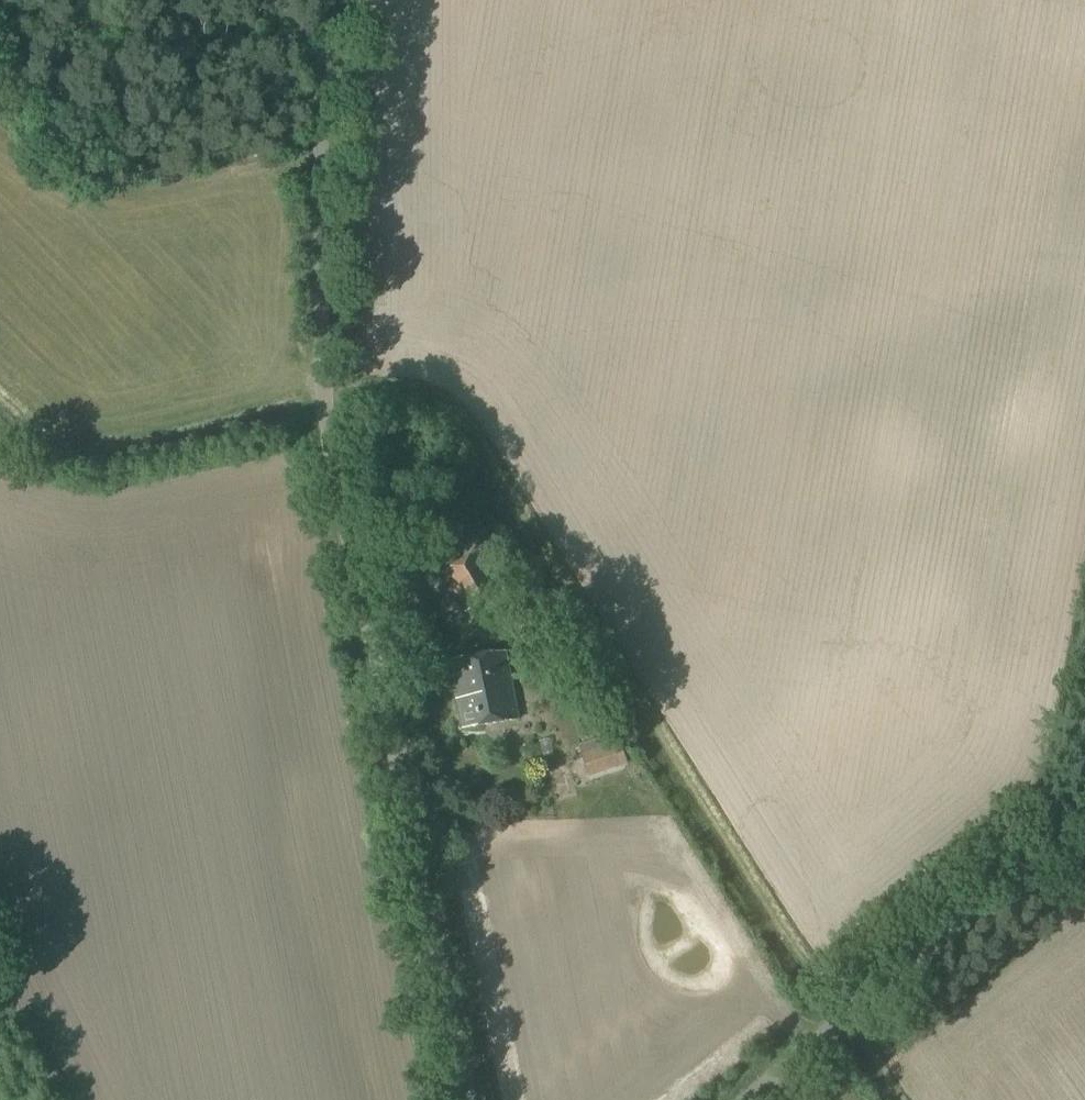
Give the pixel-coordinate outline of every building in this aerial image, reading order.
[(495,574),(480,549),(441,573),(465,614),(516,582),(507,567),(495,574)] [(462,730),(518,720),(505,653),(451,662),(458,700),(457,700),(462,730)] [(594,751),(601,773),(627,764),(621,743),(594,751)]
